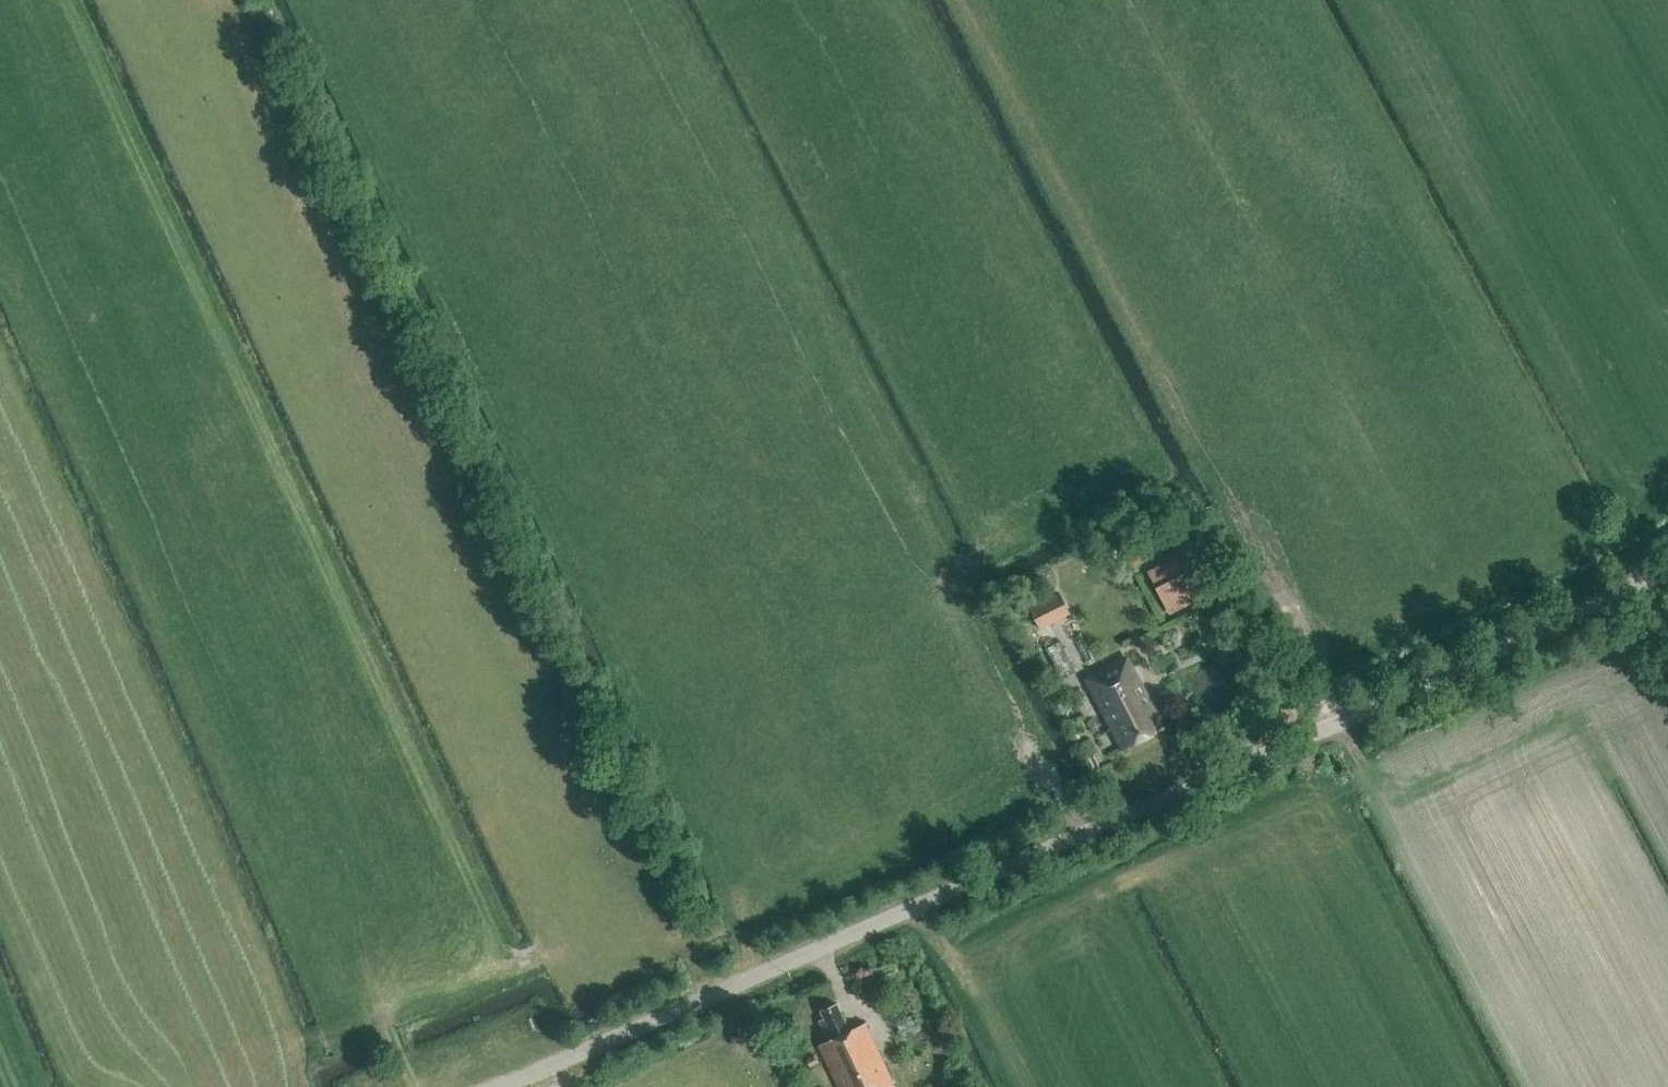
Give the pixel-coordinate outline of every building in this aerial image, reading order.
[(1207,595),(1185,552),(1147,571),(1169,614),(1207,595)] [(1059,593),(1029,609),(1040,630),(1070,614),(1059,593)] [(1123,749),(1163,728),(1126,658),(1086,680),(1123,749)] [(836,1003),(821,1011),(825,1018),(820,1021),(829,1040),(819,1045),(839,1086),(895,1086),(865,1024),(849,1032),(836,1003)] [(807,1060),(811,1068),(818,1064),(814,1056),(807,1060)]
